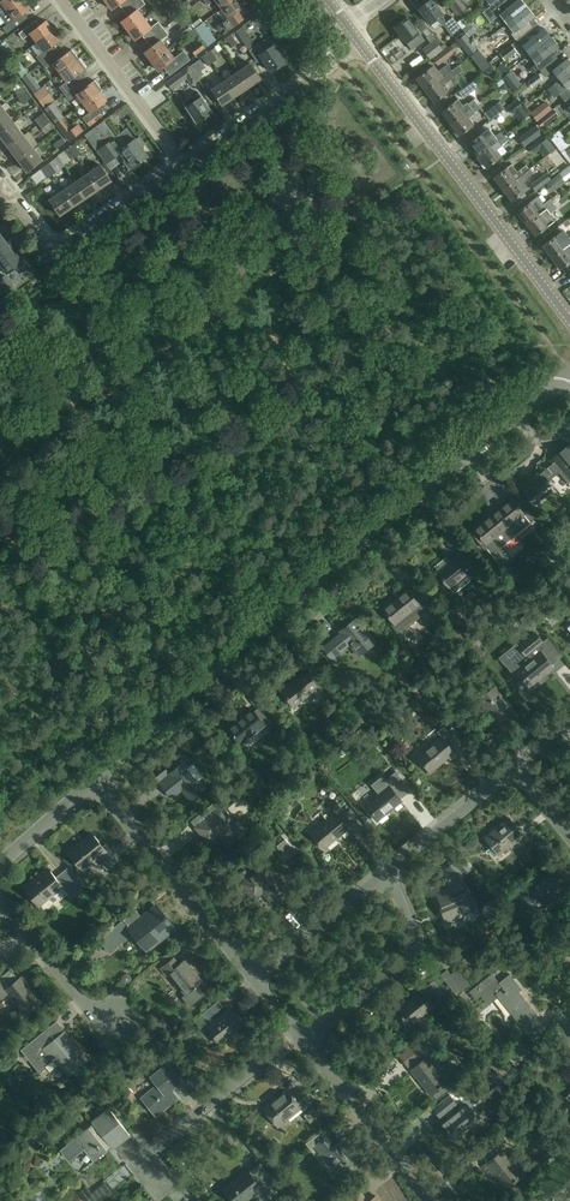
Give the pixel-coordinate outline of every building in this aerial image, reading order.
[(22,0),(0,0),(0,3),(1,2),(8,11),(22,0)] [(14,20),(3,28),(7,34),(28,18),(24,13),(31,8),(25,0),(22,0),(8,11),(14,20)] [(106,1),(113,10),(120,5),(124,10),(136,0),(107,0),(106,1)] [(145,19),(138,11),(146,5),(142,0),(141,0),(125,12),(129,17),(122,22),(129,31),(145,19)] [(168,10),(174,6),(169,0),(164,4),(168,10)] [(187,0),(179,6),(183,12),(191,6),(187,0)] [(204,0),(209,6),(216,0),(223,9),(234,0),(204,0)] [(223,9),(229,18),(222,23),(228,31),(245,19),(239,11),(246,6),(245,5),(247,4),(245,0),(234,0),(223,9)] [(441,16),(443,14),(432,0),(430,0),(419,9),(430,24),(437,19),(442,26),(443,25),(451,35),(461,27),(453,17),(446,22),(441,16)] [(451,3),(460,14),(466,9),(459,0),(455,0),(451,3)] [(527,7),(521,0),(518,0),(513,3),(511,0),(499,0),(482,13),(490,23),(501,15),(507,23),(527,7)] [(534,24),(531,20),(535,17),(527,7),(507,23),(514,32),(511,34),(516,40),(534,24)] [(198,15),(190,21),(194,27),(202,21),(198,15)] [(418,33),(407,17),(394,27),(405,42),(413,37),(419,46),(425,42),(418,33)] [(145,19),(129,31),(136,41),(143,36),(147,40),(163,28),(159,23),(152,28),(145,19)] [(37,42),(53,30),(47,21),(40,26),(36,21),(19,34),(23,39),(31,33),(37,42)] [(187,23),(177,31),(182,38),(193,30),(187,23)] [(211,38),(212,34),(203,23),(195,29),(208,47),(214,42),(211,38)] [(468,23),(462,28),(469,36),(475,31),(468,23)] [(253,43),(248,35),(242,27),(236,31),(243,40),(247,47),(253,43)] [(536,50),(551,37),(544,28),(538,33),(534,28),(517,42),(521,47),(529,41),(536,50)] [(145,52),(152,61),(167,49),(161,41),(168,35),(164,29),(147,42),(151,47),(145,52)] [(53,30),(37,42),(44,51),(37,57),(41,62),(58,49),(54,44),(61,39),(53,30)] [(243,40),(236,31),(227,38),(233,47),(243,40)] [(536,64),(535,65),(539,70),(559,54),(555,49),(558,46),(551,37),(536,50),(529,55),(536,64)] [(249,50),(258,63),(264,59),(272,71),(286,62),(275,44),(271,47),(265,39),(249,50)] [(191,50),(196,56),(205,48),(201,42),(191,50)] [(443,50),(437,42),(424,51),(430,59),(443,50)] [(501,53),(506,59),(516,51),(512,45),(501,53)] [(438,65),(454,53),(449,46),(433,58),(438,65)] [(152,61),(159,71),(166,66),(169,71),(174,68),(176,71),(191,60),(184,51),(174,58),(167,49),(152,61)] [(73,50),(64,57),(60,52),(43,65),(47,70),(55,65),(61,73),(80,59),(73,50)] [(211,50),(206,53),(213,63),(218,59),(211,50)] [(471,56),(475,60),(482,55),(479,50),(471,56)] [(213,63),(206,53),(202,56),(208,66),(213,63)] [(569,72),(569,61),(568,58),(562,64),(558,59),(541,72),(546,78),(553,72),(560,80),(569,72)] [(16,59),(11,63),(21,76),(25,72),(16,59)] [(80,59),(61,73),(68,82),(61,88),(65,93),(81,80),(78,75),(87,68),(80,59)] [(203,74),(201,70),(206,67),(200,59),(190,66),(198,78),(203,74)] [(251,64),(238,72),(249,88),(261,79),(251,64)] [(435,65),(429,70),(428,69),(416,78),(425,90),(452,70),(447,64),(439,70),(435,65)] [(456,75),(463,70),(459,65),(452,70),(456,75)] [(9,66),(0,73),(3,78),(13,71),(9,66)] [(199,80),(188,66),(167,83),(172,90),(187,78),(192,85),(199,80)] [(452,70),(425,90),(434,102),(446,92),(442,86),(456,75),(452,70)] [(513,90),(522,82),(511,70),(503,78),(513,90)] [(39,89),(41,88),(30,72),(23,78),(34,93),(39,89)] [(238,72),(225,81),(236,97),(249,88),(238,72)] [(560,80),(554,84),(561,93),(559,95),(563,100),(569,95),(569,72),(560,80)] [(533,87),(543,79),(538,73),(528,81),(533,87)] [(236,97),(225,81),(212,90),(223,106),(236,97)] [(473,81),(459,92),(464,98),(477,87),(473,81)] [(84,104),(101,92),(93,82),(87,87),(83,82),(66,95),(71,101),(78,95),(84,104)] [(505,82),(498,88),(501,91),(507,92),(511,89),(505,82)] [(29,93),(26,88),(17,95),(20,100),(29,93)] [(39,89),(34,93),(46,109),(51,105),(39,89)] [(101,92),(84,104),(91,112),(84,118),(88,124),(105,111),(101,106),(108,101),(101,92)] [(207,118),(207,117),(212,113),(198,92),(184,103),(193,116),(191,117),(197,126),(206,120),(205,119),(207,118)] [(33,97),(29,93),(20,100),(23,104),(33,97)] [(453,102),(441,111),(451,123),(472,108),(468,103),(468,102),(464,105),(459,99),(454,102),(453,102)] [(474,99),(468,103),(472,108),(477,103),(474,99)] [(517,100),(507,107),(513,115),(523,107),(517,100)] [(553,109),(546,100),(530,113),(537,121),(553,109)] [(500,101),(484,113),(490,120),(505,108),(500,101)] [(472,108),(475,112),(481,108),(480,107),(477,103),(472,108)] [(46,109),(45,109),(51,117),(58,112),(52,104),(51,105),(46,109)] [(126,106),(118,112),(122,117),(130,111),(126,106)] [(472,108),(451,123),(454,128),(451,130),(457,136),(459,134),(459,135),(471,126),(471,125),(474,123),(469,118),(475,113),(475,112),(472,108)] [(6,110),(0,115),(0,133),(15,122),(6,110)] [(542,128),(558,115),(554,110),(538,123),(542,128)] [(47,117),(44,113),(35,120),(38,124),(47,117)] [(51,122),(47,117),(38,124),(42,129),(50,122),(51,122)] [(0,133),(0,136),(8,146),(24,134),(15,122),(0,133)] [(54,128),(50,122),(42,129),(46,134),(54,128)] [(65,135),(70,141),(84,131),(78,124),(71,130),(65,135)] [(518,137),(525,146),(543,133),(536,124),(518,137)] [(96,126),(85,135),(106,164),(118,154),(109,142),(110,142),(107,137),(106,138),(96,126)] [(469,144),(467,146),(472,152),(474,150),(478,155),(499,140),(495,136),(490,128),(481,134),(469,143),(469,144)] [(558,130),(549,137),(552,140),(561,133),(558,130)] [(501,131),(495,136),(499,140),(505,136),(504,135),(501,131)] [(24,134),(8,146),(17,158),(33,146),(37,143),(34,138),(29,142),(24,135),(24,134)] [(110,142),(109,142),(118,154),(120,153),(132,168),(139,163),(141,162),(141,161),(148,156),(135,139),(127,144),(120,134),(110,142)] [(505,136),(499,140),(502,144),(508,140),(505,135),(504,135),(505,136)] [(529,147),(534,154),(549,143),(544,136),(529,147)] [(66,142),(63,137),(53,144),(57,149),(66,142)] [(499,140),(478,155),(481,160),(479,161),(484,168),(486,166),(487,167),(499,158),(494,152),(503,145),(502,144),(499,140)] [(564,142),(557,147),(561,152),(568,146),(564,142)] [(75,144),(70,147),(77,156),(81,153),(75,144)] [(42,159),(33,146),(17,158),(26,170),(42,159)] [(77,156),(70,147),(65,150),(72,160),(77,156)] [(50,162),(46,165),(52,175),(57,172),(50,162)] [(494,177),(492,179),(497,186),(500,184),(503,189),(524,173),(521,169),(518,171),(512,164),(507,168),(506,167),(494,177)] [(52,175),(46,165),(44,166),(41,169),(47,178),(52,175)] [(88,174),(99,190),(112,181),(101,165),(88,174)] [(521,169),(524,173),(530,169),(527,165),(521,169)] [(552,192),(566,182),(565,181),(569,177),(569,165),(559,173),(559,174),(546,183),(552,192)] [(530,169),(524,173),(527,178),(533,173),(530,169)] [(41,172),(31,180),(38,189),(48,181),(41,172)] [(524,173),(503,189),(512,201),(529,188),(524,182),(528,179),(527,178),(524,173)] [(546,173),(531,184),(536,190),(551,179),(546,173)] [(88,174),(75,182),(86,198),(99,190),(88,174)] [(75,182),(63,191),(74,207),(86,198),(75,182)] [(74,207),(63,191),(50,200),(61,216),(74,207)] [(529,203),(517,212),(526,224),(547,209),(544,204),(543,204),(541,205),(535,198),(529,203)] [(553,204),(550,200),(544,204),(547,209),(553,204)] [(553,204),(547,209),(550,213),(556,208),(553,204)] [(535,235),(555,220),(553,221),(548,215),(550,213),(547,209),(526,224),(535,235)] [(558,229),(563,235),(569,230),(566,223),(558,229)] [(9,247),(0,235),(0,264),(7,273),(15,268),(19,273),(29,266),(19,252),(15,254),(10,247),(9,247)] [(559,242),(554,236),(543,245),(552,257),(569,244),(569,239),(569,237),(568,236),(559,242)] [(552,257),(561,269),(569,261),(569,244),(552,257)] [(8,291),(13,287),(5,275),(0,279),(0,281),(8,291)] [(550,460),(553,464),(548,468),(545,468),(545,470),(540,474),(539,473),(521,487),(531,500),(548,485),(547,483),(560,472),(569,484),(569,444),(550,460)] [(476,531),(472,534),(484,548),(487,549),(493,555),(532,524),(511,499),(474,529),(476,531)] [(565,528),(569,524),(569,512),(559,521),(561,524),(559,526),(561,529),(564,527),(565,528)] [(438,572),(455,593),(485,568),(470,550),(464,555),(462,552),(438,572)] [(566,558),(563,555),(558,559),(561,563),(566,558)] [(511,580),(517,586),(527,578),(522,572),(511,580)] [(432,607),(415,586),(408,591),(407,589),(383,608),(394,623),(392,625),(399,634),(432,607)] [(530,630),(537,624),(528,612),(521,618),(530,630)] [(376,642),(357,618),(340,632),(341,633),(323,647),(332,659),(350,644),(359,655),(376,642)] [(535,632),(518,645),(522,649),(504,663),(514,675),(518,671),(530,686),(554,667),(552,664),(557,660),(535,632)] [(460,633),(454,638),(458,644),(464,639),(460,633)] [(281,691),(294,706),(318,687),(322,692),(328,687),(313,668),(307,674),(305,671),(297,678),(298,680),(295,682),(294,680),(281,691)] [(515,710),(496,686),(479,699),(487,709),(484,711),(496,726),(515,710)] [(359,707),(367,717),(375,711),(366,700),(359,707)] [(254,712),(252,709),(228,728),(241,744),(265,725),(269,730),(275,725),(260,706),(254,712)] [(379,737),(370,726),(362,733),(371,744),(379,737)] [(438,731),(442,737),(418,755),(431,771),(455,752),(453,750),(459,745),(444,726),(438,731)] [(170,773),(171,775),(161,783),(172,796),(182,788),(191,799),(204,788),(198,780),(204,776),(194,763),(188,768),(184,762),(170,773)] [(371,784),(379,793),(365,804),(378,820),(402,801),(400,798),(411,789),(396,771),(385,779),(382,775),(371,784)] [(227,791),(236,802),(247,792),(239,782),(227,791)] [(353,822),(346,812),(338,803),(332,809),(335,814),(312,832),(324,848),(349,829),(347,827),(353,822)] [(235,806),(230,809),(236,821),(242,817),(235,806)] [(209,842),(218,834),(227,845),(242,834),(221,808),(197,827),(209,842)] [(525,838),(509,818),(485,837),(498,854),(510,845),(512,848),(525,838)] [(106,844),(102,847),(91,833),(83,840),(84,841),(78,846),(77,845),(69,852),(83,869),(97,858),(107,870),(119,860),(106,844)] [(459,868),(464,864),(460,858),(454,863),(459,868)] [(447,868),(452,874),(458,869),(453,863),(447,868)] [(242,883),(253,898),(263,890),(272,901),(286,890),(266,864),(242,883)] [(34,880),(25,888),(40,906),(62,887),(66,891),(70,888),(74,894),(80,889),(65,870),(55,878),(48,869),(40,876),(41,877),(35,882),(34,880)] [(541,907),(552,898),(555,901),(567,891),(552,872),(528,891),(541,907)] [(474,910),(466,890),(465,887),(464,887),(463,884),(436,894),(439,901),(437,901),(441,911),(444,910),(446,916),(444,917),(443,916),(446,925),(462,919),(461,915),(474,910)] [(105,905),(111,913),(117,908),(112,901),(105,905)] [(136,909),(110,930),(122,944),(135,933),(148,949),(174,928),(156,906),(142,917),(136,909)] [(205,993),(198,984),(202,980),(185,959),(179,964),(174,957),(161,968),(167,974),(169,972),(186,994),(183,996),(191,1005),(205,993)] [(22,977),(17,982),(14,978),(16,976),(11,969),(0,978),(0,999),(7,993),(25,1014),(41,1001),(22,977)] [(440,975),(457,994),(463,989),(447,969),(440,975)] [(82,979),(77,973),(73,976),(78,983),(82,979)] [(122,977),(122,979),(125,983),(127,983),(131,980),(132,977),(128,974),(126,973),(122,977)] [(499,982),(498,981),(492,973),(469,991),(476,1000),(481,996),(488,1005),(498,997),(522,1027),(537,1015),(523,999),(521,1000),(516,994),(522,989),(510,974),(499,982)] [(434,980),(428,985),(438,997),(440,1000),(446,995),(434,980)] [(420,992),(397,1011),(410,1027),(441,1001),(440,1000),(438,997),(430,1003),(420,992)] [(456,996),(462,1004),(468,1000),(461,992),(456,996)] [(207,1019),(223,1007),(218,1001),(203,1013),(207,1019)] [(244,1025),(231,1009),(208,1027),(222,1043),(244,1025)] [(58,1021),(30,1044),(22,1050),(39,1072),(55,1059),(69,1076),(89,1060),(58,1021)] [(163,1021),(157,1026),(162,1032),(168,1027),(163,1021)] [(158,1042),(162,1048),(168,1043),(164,1037),(158,1042)] [(399,1055),(409,1066),(420,1057),(424,1054),(415,1042),(399,1055)] [(524,1046),(513,1055),(520,1063),(531,1054),(524,1046)] [(437,1098),(452,1086),(428,1057),(428,1058),(424,1054),(420,1057),(423,1061),(412,1071),(431,1094),(433,1093),(437,1098)] [(486,1069),(492,1076),(503,1067),(497,1060),(486,1069)] [(152,1077),(159,1085),(143,1098),(157,1115),(178,1098),(172,1090),(187,1078),(173,1061),(152,1077)] [(293,1097),(288,1090),(279,1097),(280,1098),(265,1110),(264,1109),(263,1109),(278,1127),(301,1108),(303,1110),(313,1103),(302,1090),(293,1097)] [(447,1113),(450,1117),(442,1123),(455,1140),(471,1127),(474,1132),(485,1123),(482,1118),(479,1120),(466,1104),(454,1113),(451,1109),(458,1104),(450,1095),(433,1108),(441,1118),(447,1113)] [(65,1146),(74,1157),(84,1149),(93,1161),(112,1146),(114,1149),(131,1135),(109,1108),(92,1121),(94,1123),(65,1146)] [(305,1114),(309,1121),(319,1116),(314,1109),(305,1114)] [(323,1130),(306,1143),(311,1149),(314,1146),(322,1156),(325,1154),(343,1177),(362,1163),(361,1162),(360,1163),(348,1149),(349,1147),(343,1139),(334,1145),(332,1142),(333,1142),(323,1130)] [(498,1146),(500,1147),(505,1143),(499,1135),(480,1150),(485,1157),(498,1146)] [(559,1148),(541,1163),(545,1168),(563,1154),(559,1148)] [(503,1151),(487,1164),(483,1167),(493,1179),(497,1176),(506,1188),(522,1175),(516,1168),(523,1162),(515,1152),(508,1157),(503,1151)] [(248,1170),(225,1189),(235,1200),(247,1200),(248,1200),(260,1200),(279,1186),(280,1187),(280,1186),(261,1162),(261,1163),(262,1164),(250,1173),(248,1170)]
